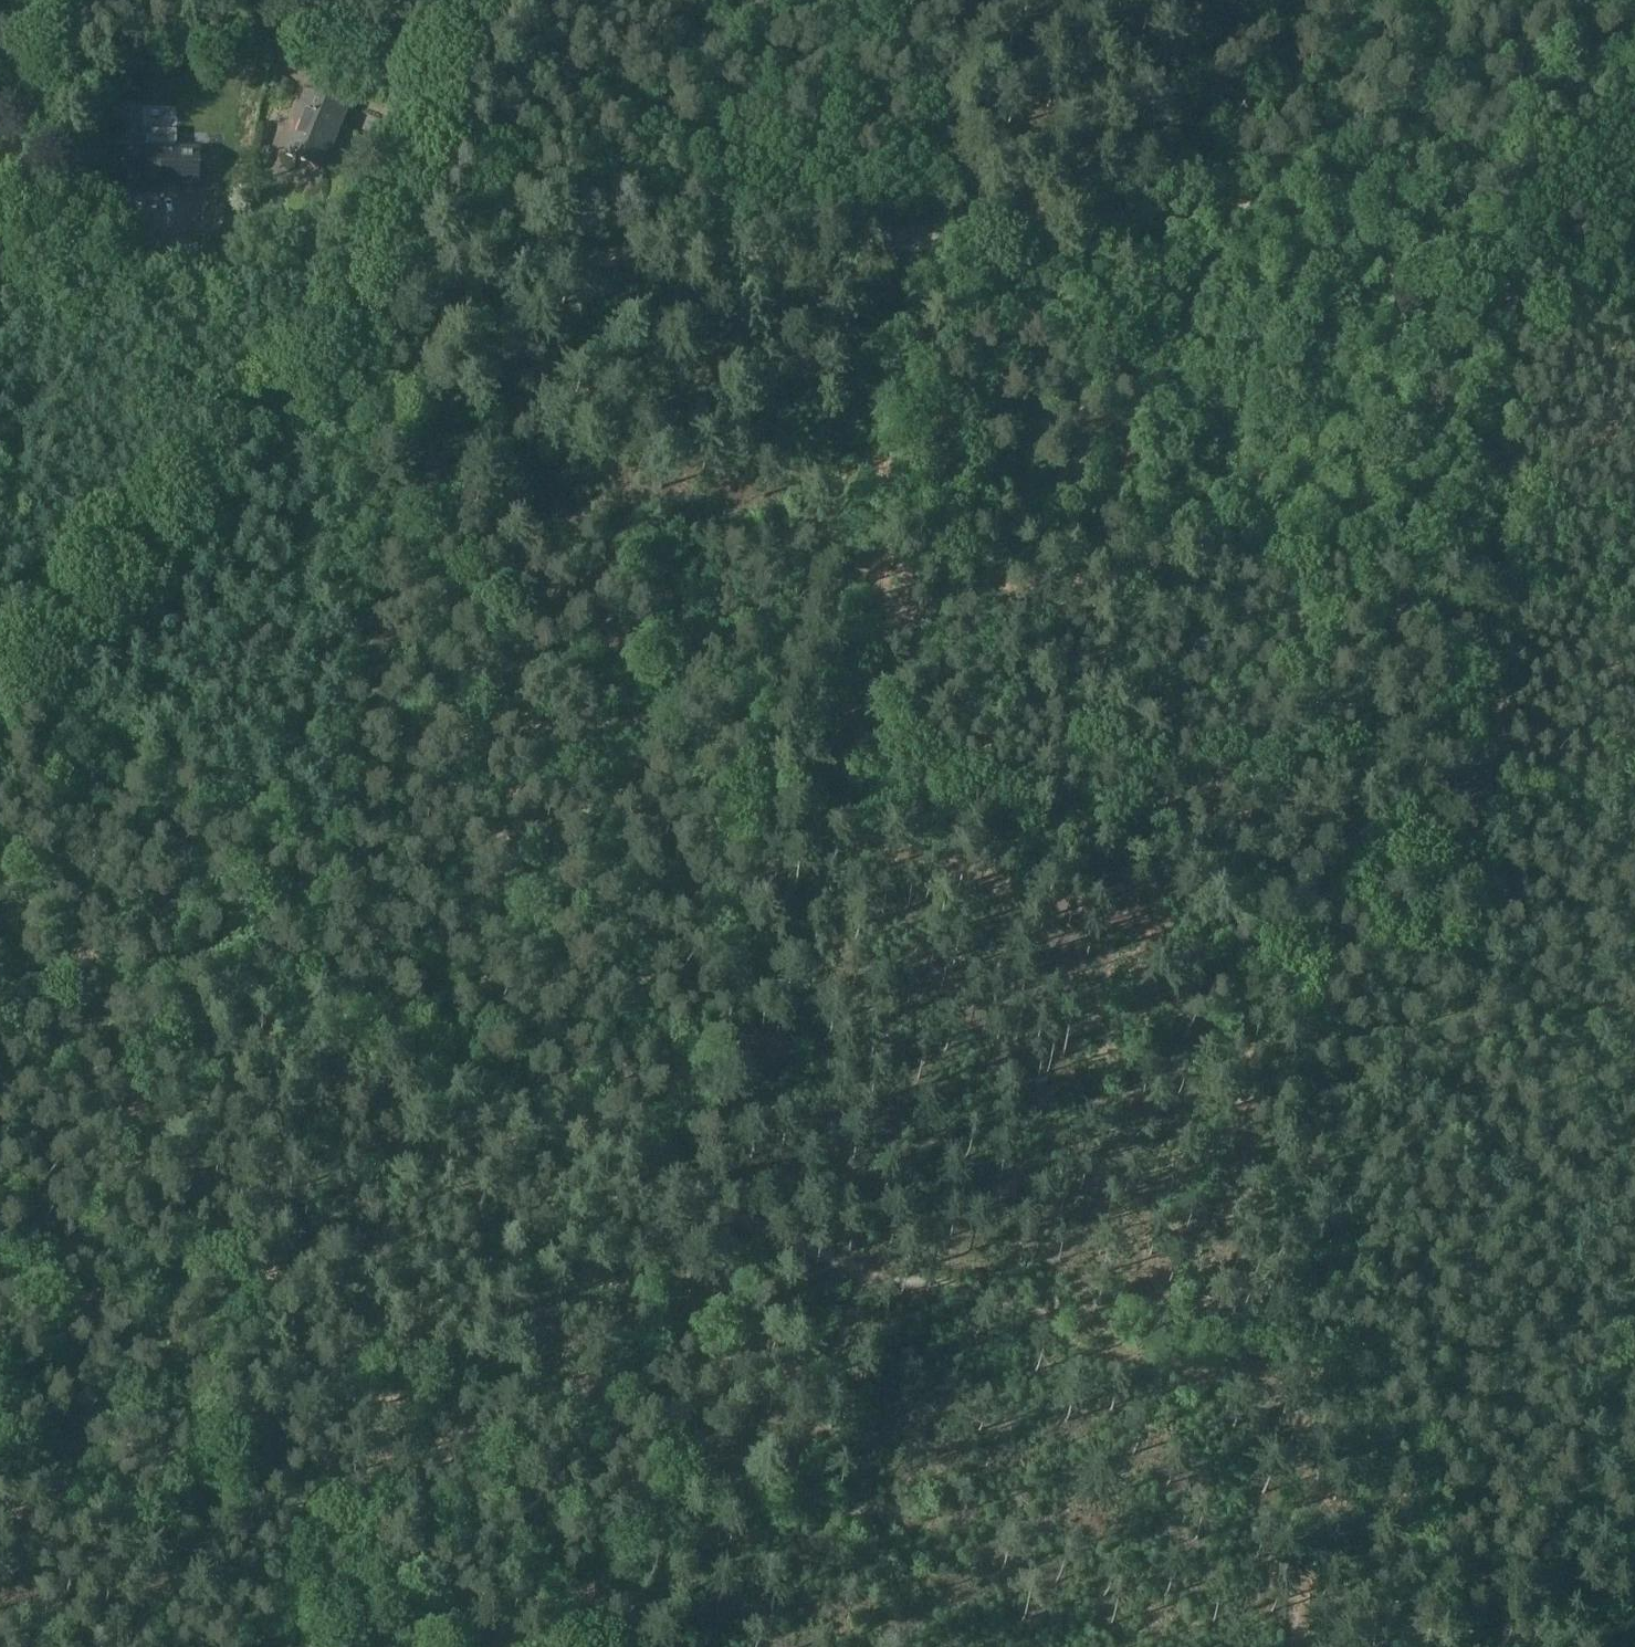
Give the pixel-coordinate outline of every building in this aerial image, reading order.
[(306,93),(281,153),(322,170),(346,110),(340,107),(346,91),(318,79),(311,95),(306,93)] [(119,188),(118,189),(118,193),(168,194),(168,189),(199,190),(200,149),(176,149),(176,145),(139,145),(139,148),(120,148),(119,188)]
